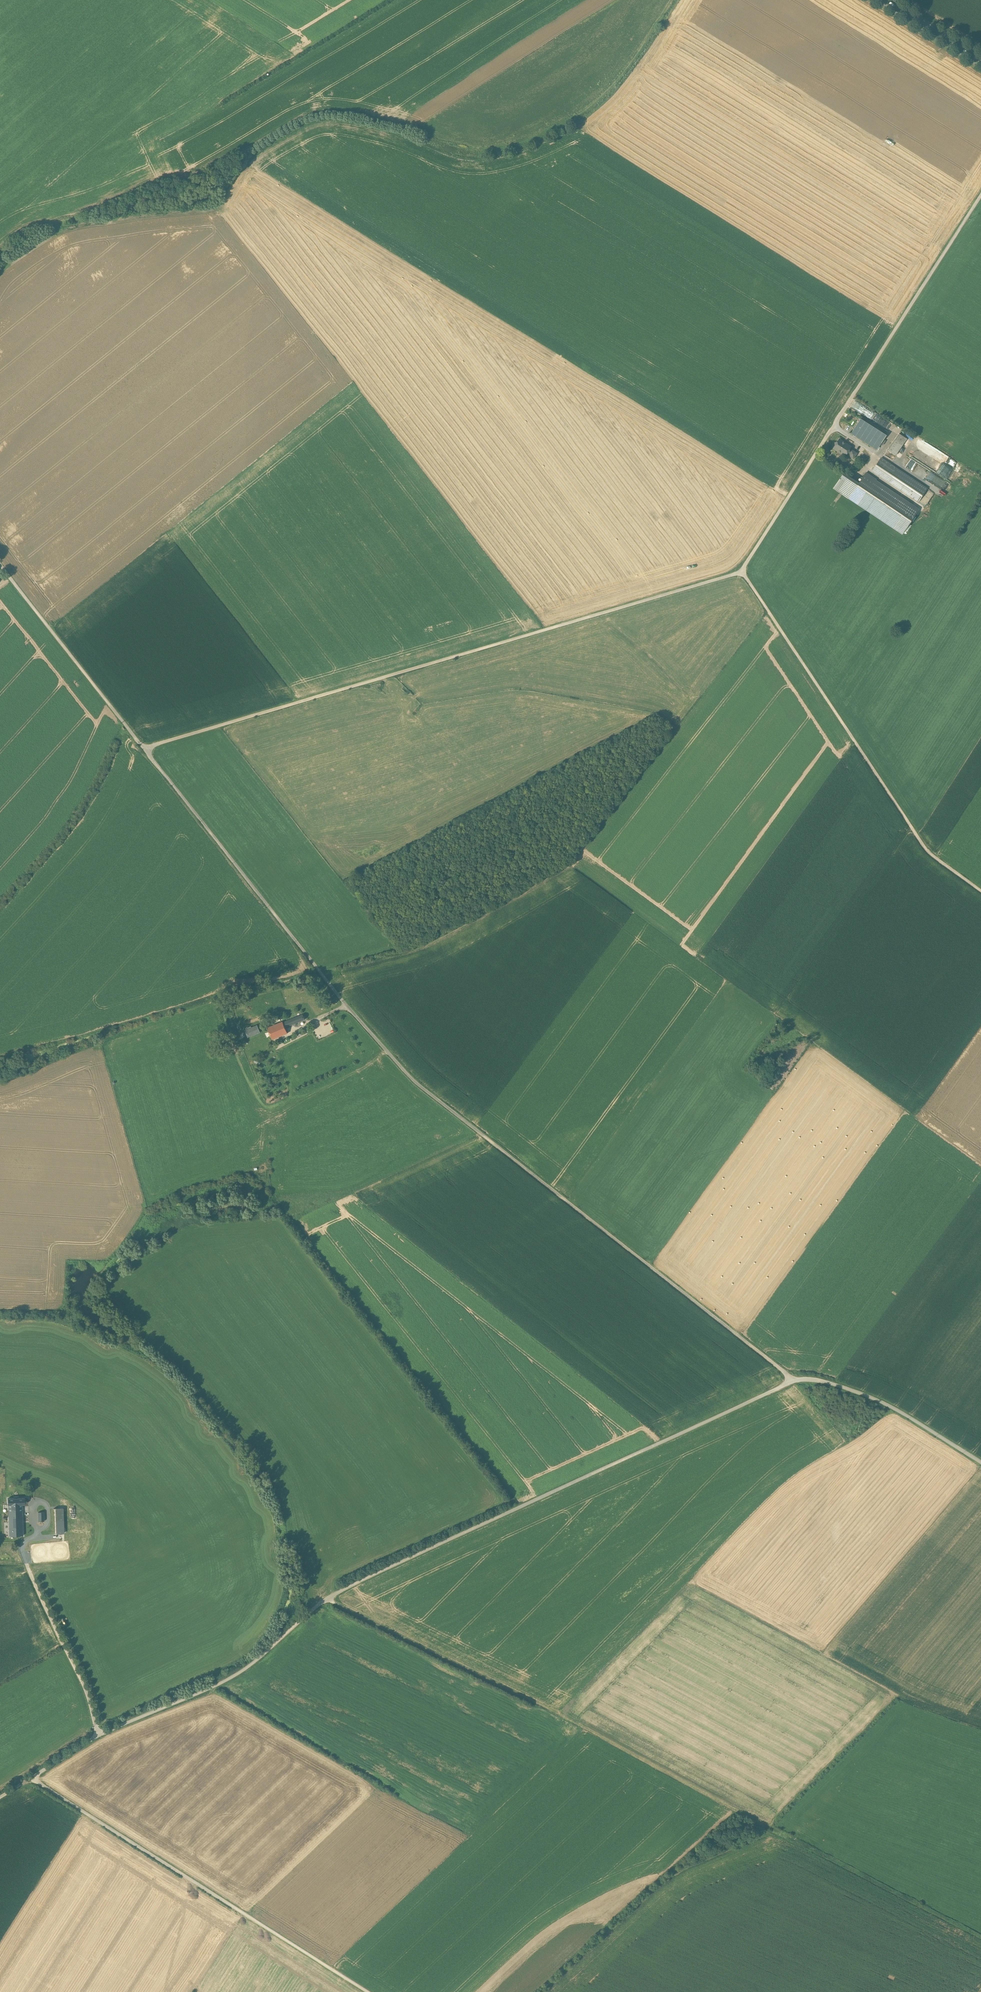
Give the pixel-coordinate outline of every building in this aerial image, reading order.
[(868,409),(855,400),(850,407),(863,416),(868,409)] [(876,420),(886,427),(889,422),(879,415),(876,420)] [(860,419),(853,431),(856,433),(864,421),(860,419)] [(886,435),(864,421),(856,433),(853,431),(851,434),(877,450),(886,435)] [(907,438),(899,433),(895,439),(903,444),(907,438)] [(907,438),(903,444),(908,447),(912,442),(907,438)] [(851,447),(839,439),(837,442),(835,443),(835,445),(833,448),(845,456),(846,454),(848,455),(851,451),(849,450),(851,447)] [(903,444),(895,439),(888,450),(895,455),(903,444)] [(916,445),(910,454),(939,473),(940,472),(939,471),(941,469),(939,468),(940,465),(939,464),(941,462),(916,445)] [(851,451),(848,455),(854,459),(857,453),(852,450),(851,451)] [(897,468),(881,458),(872,471),(888,482),(897,468)] [(947,478),(952,480),(955,469),(953,469),(952,470),(950,469),(947,478)] [(910,503),(876,480),(876,479),(866,473),(849,498),(894,527),(910,503)] [(293,1019),(283,1023),(286,1028),(297,1023),(295,1018),(293,1019)] [(283,1022),(268,1028),(272,1039),(288,1033),(286,1028),(283,1023),(283,1022)] [(254,1027),(245,1031),(248,1037),(257,1033),(254,1027)] [(22,1510),(22,1504),(9,1505),(9,1536),(23,1536),(22,1516),(22,1510)] [(55,1508),(39,1509),(39,1517),(39,1535),(56,1534),(55,1508)] [(64,1508),(55,1508),(56,1534),(64,1534),(64,1508)]
